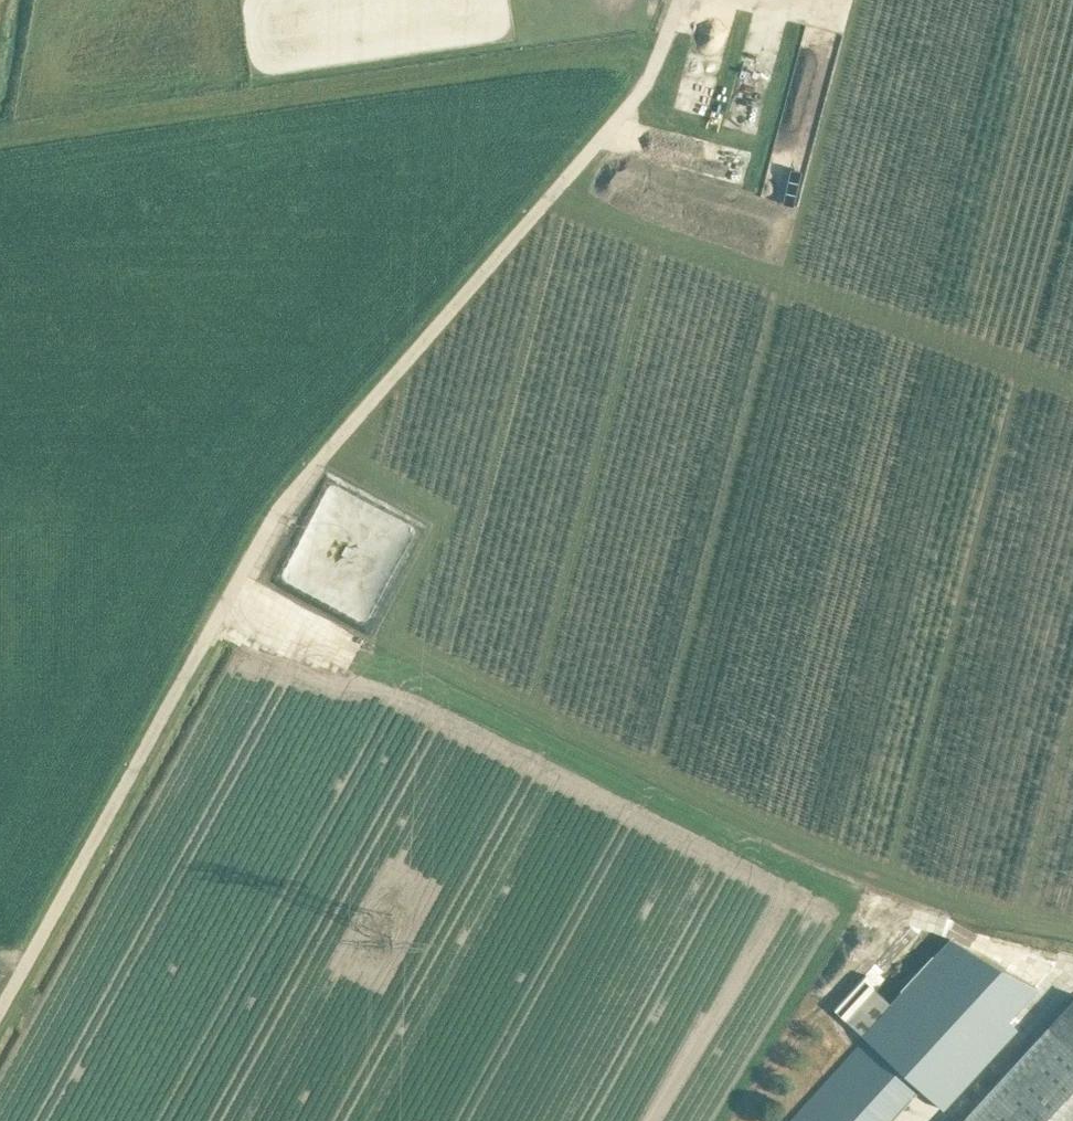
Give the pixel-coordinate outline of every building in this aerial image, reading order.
[(769,108),(780,63),(755,56),(743,102),(769,108)] [(904,1021),(968,1079),(1005,1039),(941,980),(904,1021)] [(964,1120),(1072,1120),(1072,1002),(964,1120)] [(900,1055),(872,1030),(789,1120),(889,1120),(920,1087),(913,1080),(919,1073),(910,1065),(904,1072),(893,1062),(900,1055)]
